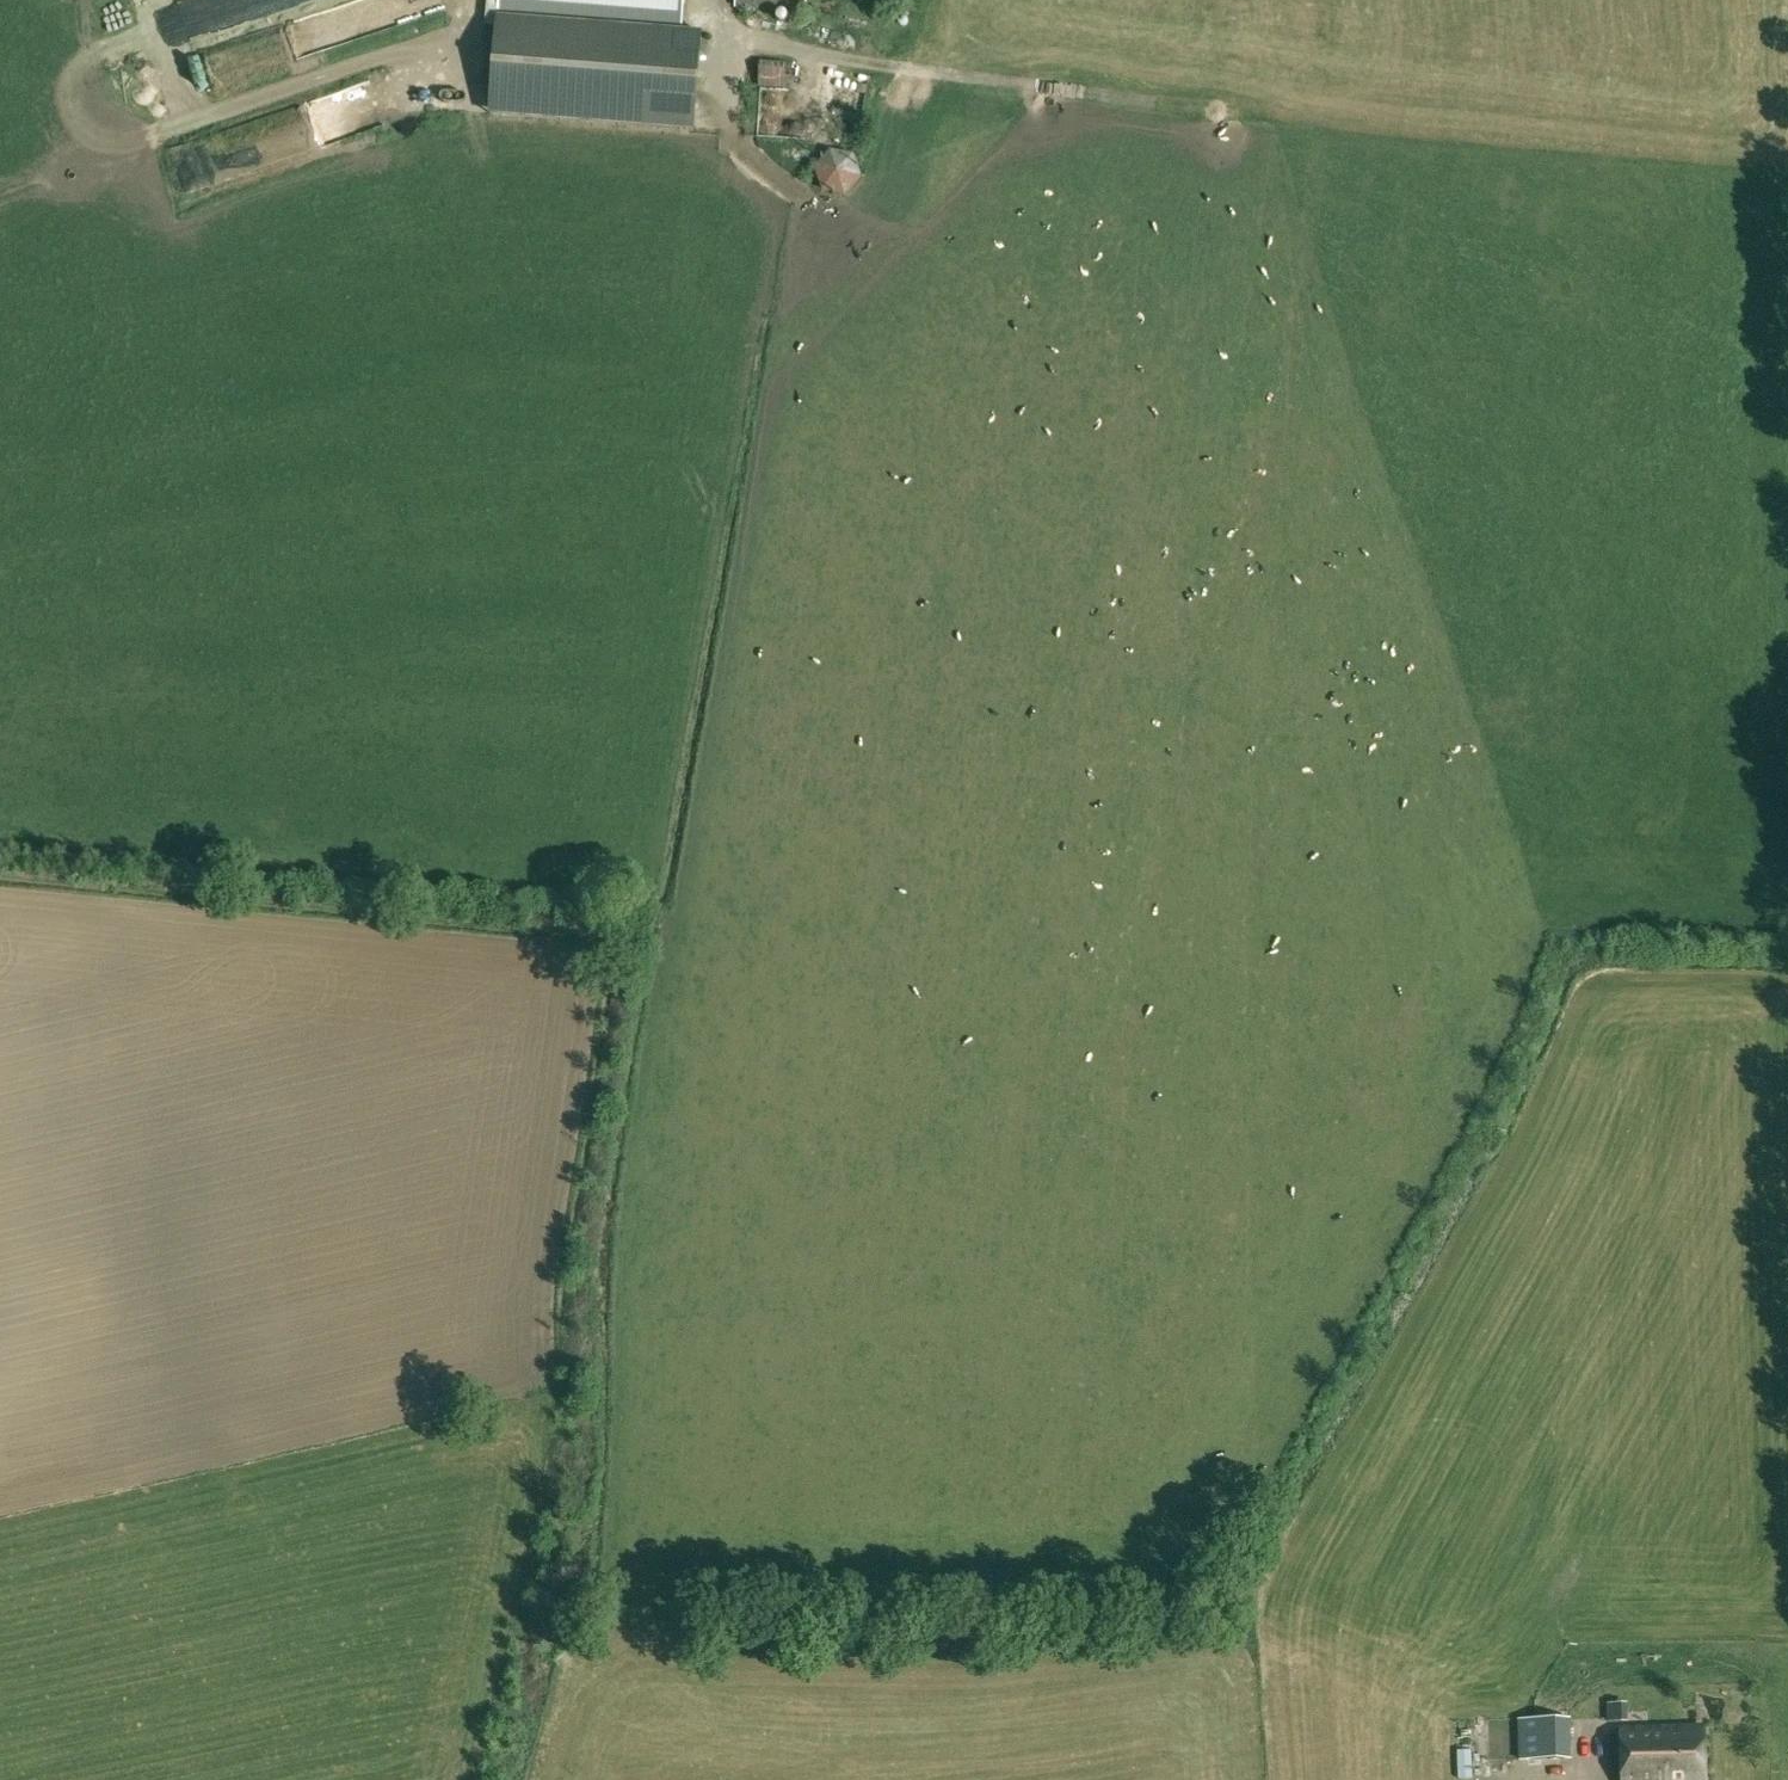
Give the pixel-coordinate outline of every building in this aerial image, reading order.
[(490,115),(694,131),(696,118),(703,35),(681,33),(684,0),(499,0),(497,18),(491,100),(490,115)] [(735,8),(807,13),(808,0),(736,0),(735,8)] [(783,133),(783,110),(769,110),(768,133),(783,133)] [(828,146),(827,182),(862,183),(863,147),(828,146)] [(1570,1758),(1569,1719),(1518,1720),(1519,1760),(1570,1758)] [(1704,1726),(1620,1728),(1622,1779),(1705,1779),(1704,1726)] [(1457,1750),(1458,1778),(1473,1778),(1471,1750),(1457,1750)]
